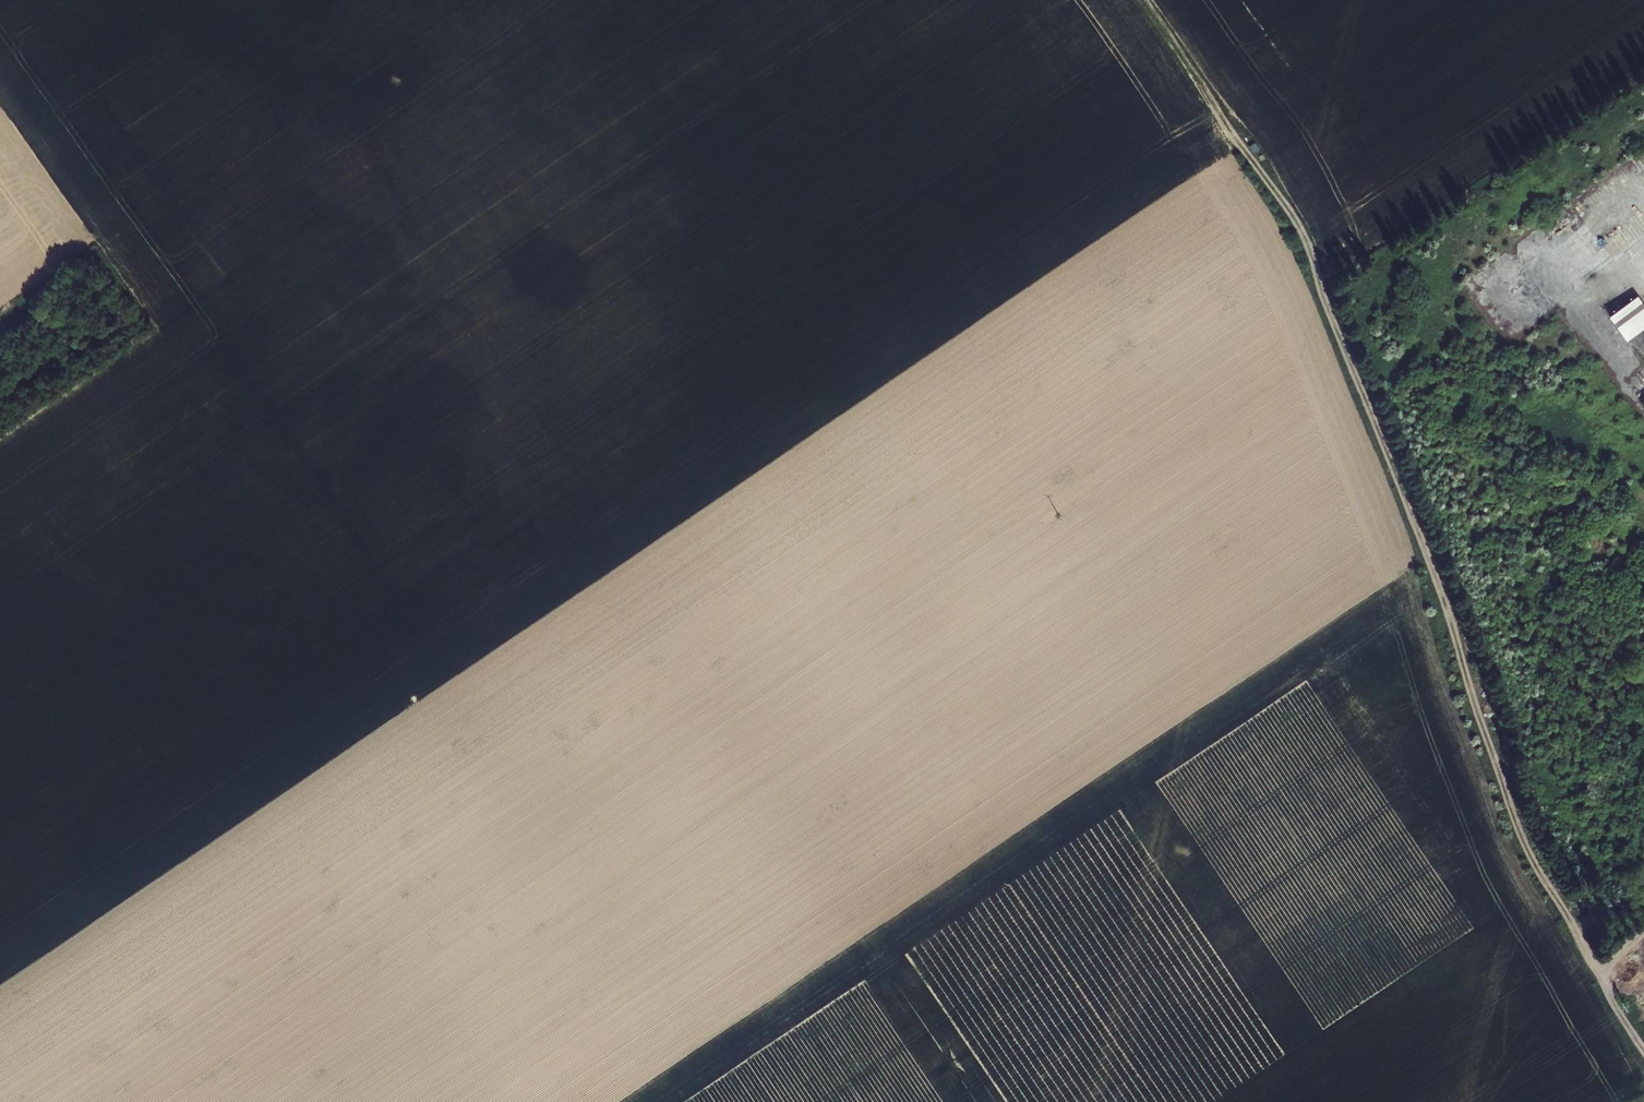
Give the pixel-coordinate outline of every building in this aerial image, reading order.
[(1603,310),(1609,318),(1630,303),(1624,295),(1603,310)] [(1609,318),(1609,319),(1624,341),(1643,326),(1643,307),(1637,298),(1630,303),(1609,318)]
